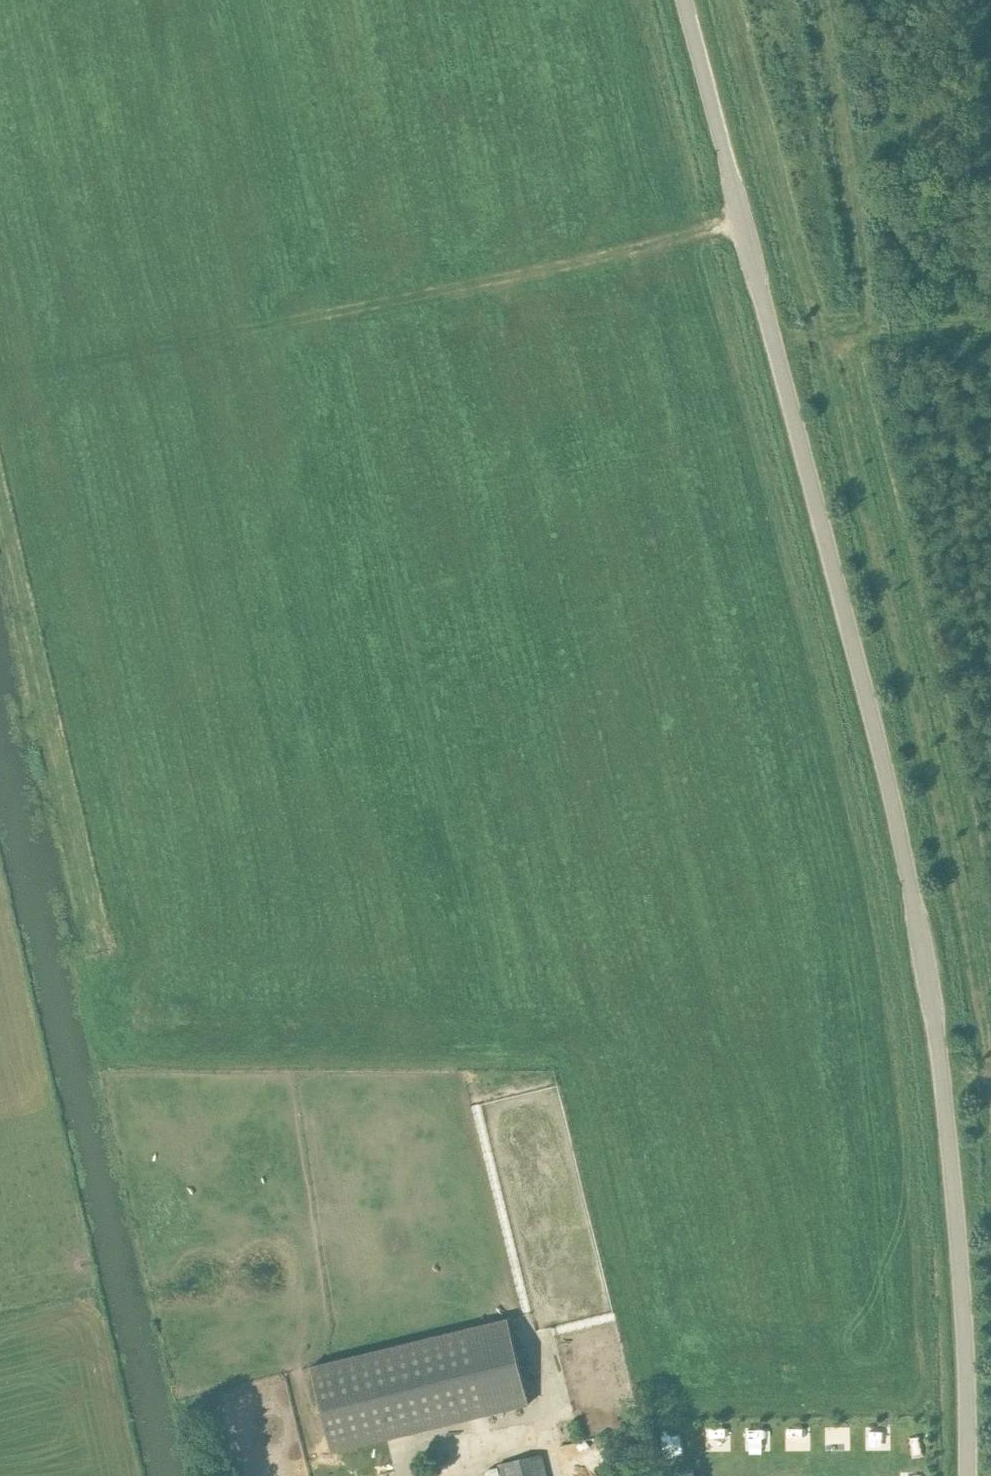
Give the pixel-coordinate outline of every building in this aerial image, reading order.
[(506,1318),(311,1367),(332,1453),(528,1405),(506,1318)] [(542,1454),(500,1464),(502,1475),(547,1475),(542,1454)]
